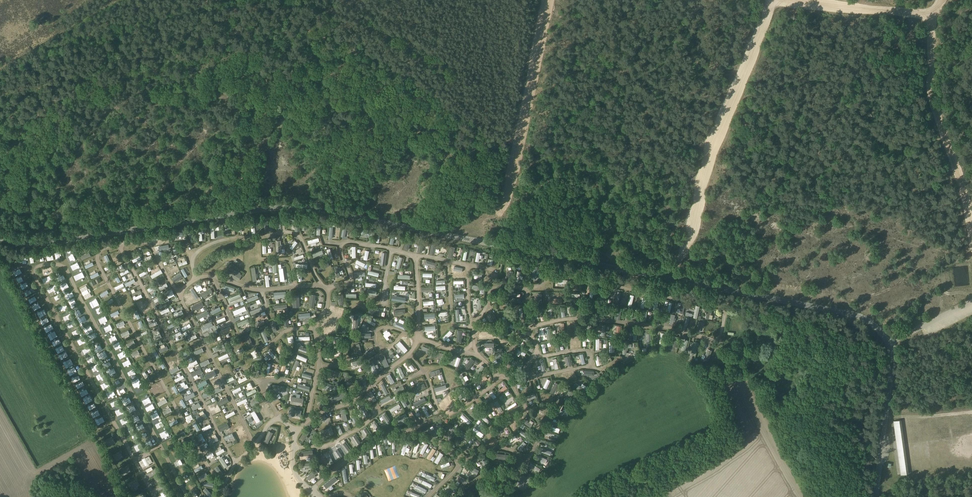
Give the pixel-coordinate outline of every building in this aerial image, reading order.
[(292,249),(297,242),(295,240),(291,245),(290,244),(288,246),(292,249)] [(230,267),(226,273),(238,281),(242,275),(240,274),(241,273),(236,270),(236,271),(230,267)] [(152,278),(162,272),(161,269),(151,275),(152,278)] [(181,272),(173,277),(175,281),(177,280),(178,281),(180,279),(179,278),(183,276),(181,272)] [(86,285),(80,288),(82,293),(82,295),(83,295),(85,299),(91,295),(90,292),(91,291),(89,288),(88,288),(86,285)] [(211,288),(201,293),(203,296),(205,295),(205,296),(208,295),(207,294),(213,292),(211,288)] [(391,299),(404,302),(405,298),(396,296),(396,294),(394,293),(394,296),(392,295),(391,299)] [(96,297),(89,301),(91,305),(98,302),(96,297)] [(63,299),(58,301),(60,307),(66,304),(63,299)] [(194,311),(197,309),(198,310),(200,309),(200,308),(204,305),(202,301),(191,307),(194,311)] [(75,315),(82,310),(80,306),(76,309),(76,308),(72,310),(75,315)] [(245,306),(233,311),(235,314),(246,310),(245,306)] [(206,315),(209,313),(207,310),(197,316),(199,319),(200,318),(203,316),(204,316),(205,317),(207,316),(206,315)] [(493,312),(490,314),(495,324),(498,322),(493,312)] [(44,330),(51,326),(48,321),(41,324),(44,330)] [(395,321),(394,325),(405,329),(407,325),(395,321)] [(230,326),(220,331),(221,335),(232,330),(230,326)] [(451,336),(452,335),(452,334),(453,333),(450,330),(442,338),(445,340),(450,335),(451,336)] [(114,331),(108,334),(110,339),(117,337),(114,331)] [(377,334),(382,340),(385,338),(379,331),(377,334)] [(249,346),(253,345),(249,334),(245,336),(249,346)] [(400,341),(397,344),(404,352),(407,349),(400,341)] [(213,348),(215,351),(225,346),(223,343),(213,348)] [(285,356),(288,354),(282,344),(279,347),(285,356)] [(622,344),(622,355),(626,355),(626,350),(628,350),(628,348),(631,348),(631,344),(622,344)] [(303,346),(300,345),(300,346),(298,349),(308,353),(309,349),(302,347),(303,346)] [(365,356),(367,359),(376,352),(374,349),(369,353),(367,351),(364,353),(365,355),(365,356)] [(273,358),(276,356),(270,350),(268,352),(272,356),(271,357),(272,359),(273,358)] [(500,353),(491,358),(493,361),(502,356),(500,353)] [(465,365),(465,366),(464,367),(468,369),(474,360),(471,358),(467,363),(466,363),(465,365)] [(196,359),(187,364),(188,368),(198,363),(196,359)] [(377,371),(373,361),(368,362),(373,373),(377,371)] [(92,371),(100,367),(98,363),(90,367),(92,371)] [(124,368),(127,373),(134,369),(132,364),(124,368)] [(481,364),(476,372),(479,374),(484,367),(481,364)] [(258,371),(259,371),(258,368),(257,369),(255,365),(252,367),(256,376),(260,374),(258,371)] [(397,369),(402,378),(405,376),(400,367),(397,369)] [(214,370),(205,375),(207,379),(216,374),(214,370)] [(459,376),(464,385),(467,384),(466,381),(464,377),(462,374),(459,376)] [(485,375),(476,381),(478,385),(487,378),(485,375)] [(320,385),(332,389),(334,385),(322,381),(320,385)] [(557,387),(559,384),(555,382),(550,391),(554,393),(556,390),(557,390),(558,388),(557,387)] [(380,384),(385,395),(388,393),(383,383),(380,384)] [(424,383),(420,385),(419,383),(417,385),(417,386),(413,388),(415,392),(425,387),(424,383)] [(584,393),(586,389),(575,383),(573,386),(584,393)] [(505,385),(497,391),(499,394),(507,388),(505,385)] [(564,398),(567,400),(572,391),(569,389),(564,398)] [(332,397),(334,401),(345,395),(343,391),(332,397)] [(375,397),(371,391),(368,393),(373,402),(376,400),(375,398),(375,397)] [(130,399),(127,394),(120,397),(123,402),(130,399)] [(143,402),(150,399),(147,394),(141,396),(143,402)] [(445,395),(438,402),(440,404),(448,397),(445,395)] [(108,399),(110,404),(118,401),(116,396),(108,399)] [(289,398),(288,402),(291,402),(290,404),(303,406),(304,398),(292,396),(291,398),(289,398)] [(402,396),(399,398),(404,407),(408,405),(402,396)] [(226,397),(223,399),(222,398),(220,399),(221,400),(218,401),(220,405),(229,401),(226,397)] [(426,401),(425,397),(414,403),(415,406),(426,401)] [(250,403),(252,406),(262,401),(260,398),(250,403)] [(88,407),(94,404),(92,399),(85,403),(88,407)] [(500,412),(503,410),(498,400),(495,402),(495,404),(494,404),(495,407),(497,406),(500,412)] [(507,412),(518,405),(515,402),(505,408),(507,412)] [(401,407),(399,403),(390,409),(392,412),(401,407)] [(113,408),(115,413),(123,409),(121,404),(113,408)] [(360,408),(365,417),(369,415),(364,406),(360,408)] [(424,406),(422,408),(427,417),(430,415),(426,410),(428,409),(426,407),(425,407),(424,406)] [(473,413),(474,415),(475,414),(476,415),(479,412),(473,406),(470,408),(474,412),(473,413)] [(566,416),(570,410),(563,406),(559,412),(566,416)] [(254,410),(251,412),(257,422),(261,420),(254,410)] [(130,415),(132,420),(139,416),(137,411),(130,415)] [(417,421),(411,411),(408,413),(414,423),(417,421)] [(119,416),(121,421),(128,418),(125,413),(119,416)] [(196,416),(197,417),(196,418),(198,421),(207,417),(205,413),(204,413),(201,415),(199,416),(198,415),(196,416)] [(170,422),(179,417),(177,414),(168,419),(170,422)] [(385,414),(382,416),(388,424),(391,422),(385,414)] [(406,414),(395,419),(397,423),(408,418),(406,414)] [(463,421),(465,423),(466,422),(468,424),(471,422),(463,414),(460,417),(464,420),(463,421)] [(482,414),(480,416),(488,423),(490,421),(482,414)] [(317,424),(327,418),(325,415),(315,421),(317,424)] [(527,419),(526,420),(524,419),(523,422),(530,427),(532,425),(527,422),(528,420),(527,419)] [(512,429),(515,431),(520,422),(517,420),(515,423),(514,423),(513,424),(514,425),(512,429)] [(901,420),(893,421),(901,475),(908,473),(901,420)] [(227,423),(219,427),(221,431),(226,428),(227,429),(229,428),(228,427),(229,427),(227,423)] [(233,430),(235,434),(235,433),(236,435),(238,434),(238,432),(243,430),(241,426),(233,430)] [(333,430),(331,427),(320,432),(322,436),(333,430)] [(366,428),(362,430),(367,438),(371,435),(366,428)] [(449,439),(453,440),(457,429),(452,428),(449,439)] [(475,428),(472,431),(481,438),(484,434),(475,428)] [(310,432),(306,429),(300,438),(303,441),(310,432)] [(519,433),(529,440),(531,436),(521,430),(519,433)] [(273,432),(269,431),(264,441),(268,443),(273,432)] [(355,435),(351,437),(356,445),(360,442),(355,435)] [(474,436),(471,439),(478,446),(481,443),(474,436)] [(517,449),(520,451),(526,444),(524,441),(517,449)] [(345,442),(341,444),(346,452),(350,450),(345,442)] [(425,442),(420,452),(423,454),(428,444),(425,442)] [(427,458),(430,459),(436,450),(433,448),(427,458)] [(340,460),(343,458),(337,449),(333,451),(340,460)] [(441,458),(442,458),(444,456),(442,456),(443,454),(440,452),(434,462),(438,463),(441,458)] [(149,456),(139,461),(143,467),(153,462),(149,456)] [(219,459),(225,468),(228,466),(222,457),(219,459)] [(538,472),(540,469),(531,463),(529,466),(538,472)] [(468,464),(466,468),(469,470),(477,474),(479,470),(468,464)] [(218,466),(214,468),(220,476),(223,474),(218,466)] [(314,478),(316,476),(315,475),(318,472),(315,469),(307,477),(310,480),(313,477),(314,478)] [(198,478),(200,481),(208,475),(206,473),(198,478)] [(326,488),(337,479),(336,477),(334,475),(324,484),(326,488)] [(457,479),(463,482),(462,483),(465,484),(466,483),(468,480),(459,475),(457,479)] [(522,475),(515,485),(519,487),(522,484),(523,484),(525,482),(524,481),(526,477),(522,475)] [(417,485),(415,488),(425,493),(427,490),(417,485)] [(203,490),(209,496),(212,494),(206,487),(203,490)]
